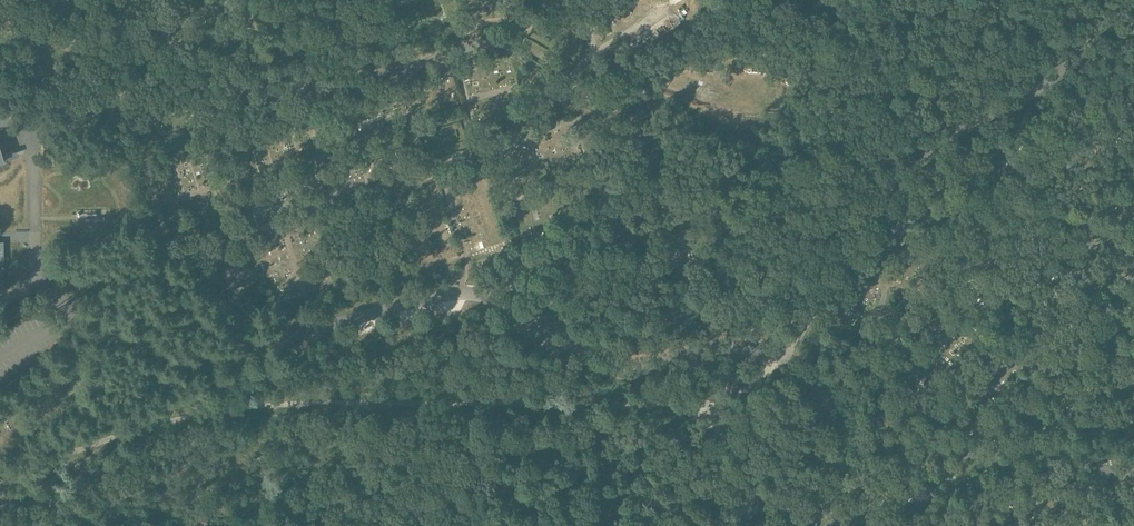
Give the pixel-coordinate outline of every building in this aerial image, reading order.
[(18,421),(8,419),(7,427),(0,426),(0,434),(13,437),(12,442),(14,442),(18,421)]
